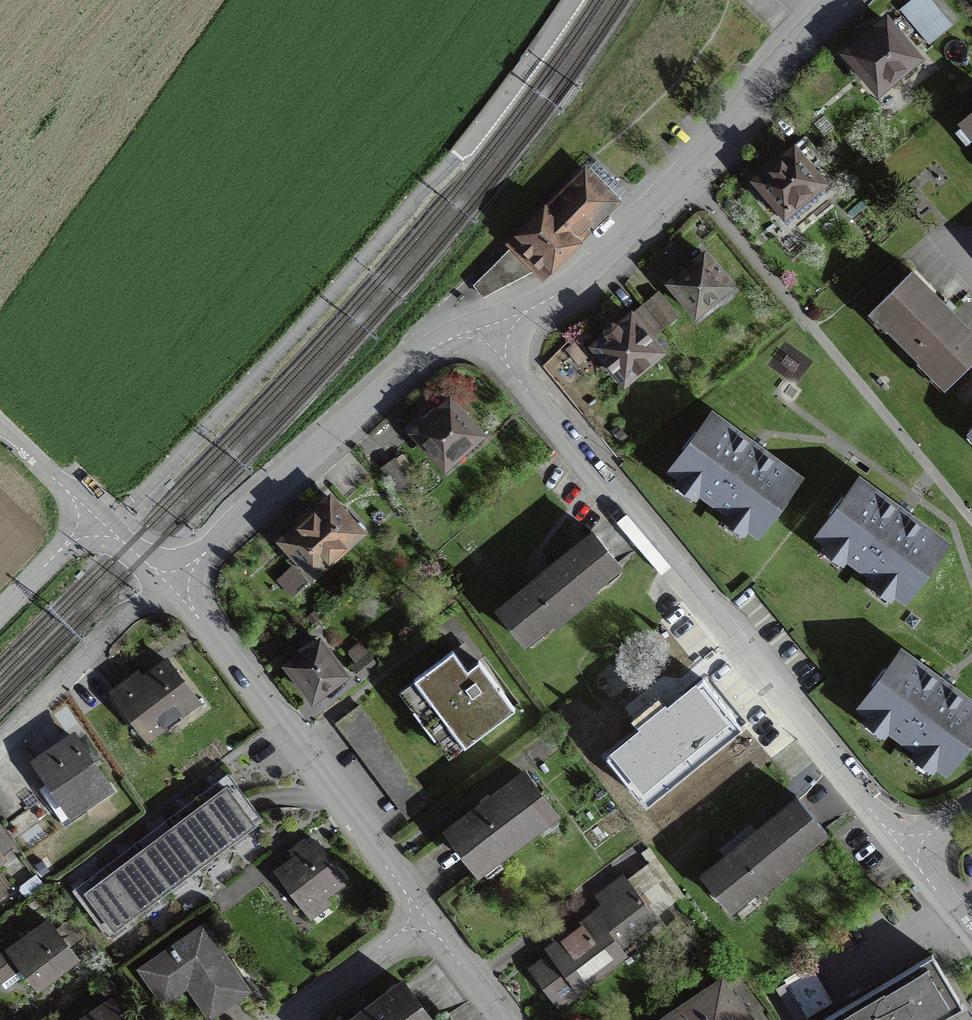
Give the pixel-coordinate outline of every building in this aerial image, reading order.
[(868,37),(846,55),(877,92),(896,76),(903,84),(918,70),(912,63),(916,59),(885,23),(868,37)] [(959,125),(971,141),(971,114),(959,125)] [(792,153),(756,182),(764,192),(784,216),(787,213),(793,220),(823,195),(817,188),(820,185),(809,172),(822,161),(803,138),(789,150),(792,153)] [(551,209),(516,245),(539,268),(542,271),(578,236),(576,235),(608,203),(584,178),(552,210),(551,209)] [(505,280),(494,292),(539,268),(516,245),(483,277),(496,271),(505,280)] [(681,274),(668,285),(694,316),(729,287),(703,256),(689,267),(681,273),(681,274)] [(483,277),(473,287),(481,298),(494,292),(505,280),(496,271),(483,277)] [(870,313),(945,389),(971,362),(971,335),(950,313),(910,273),(870,313)] [(657,294),(644,305),(664,328),(676,318),(657,294)] [(642,307),(630,316),(649,340),(661,330),(642,307)] [(606,337),(593,348),(623,384),(660,353),(630,317),(617,328),(611,325),(604,330),(604,336),(606,337)] [(461,451),(464,455),(466,455),(476,447),(476,445),(473,441),(478,437),(448,403),(415,433),(444,466),(461,451)] [(671,470),(758,534),(771,515),(774,518),(787,501),(784,499),(797,481),(755,450),(710,417),(697,435),(694,433),(681,450),(684,452),(671,470)] [(380,470),(398,494),(411,485),(393,461),(380,470)] [(900,513),(857,482),(844,501),(841,498),(829,515),(832,517),(818,536),(905,599),(918,581),(922,583),(934,566),(931,564),(944,546),(900,513)] [(329,500),(281,542),(312,576),(359,534),(329,500)] [(540,577),(497,611),(524,644),(550,622),(553,626),(595,593),(591,589),(618,567),(592,535),(540,577)] [(319,644),(287,667),(312,700),(343,676),(319,644)] [(454,648),(405,685),(456,753),(516,708),(478,659),(472,663),(468,667),(454,648)] [(943,686),(899,654),(886,672),(883,670),(870,686),(873,689),(860,707),(947,771),(960,752),(963,754),(971,743),(971,707),(943,686)] [(367,657),(352,669),(360,680),(375,667),(367,657)] [(143,681),(136,674),(111,694),(146,739),(196,701),(166,663),(143,681)] [(660,770),(663,774),(704,740),(701,736),(728,714),(701,682),(649,724),(606,759),(633,792),(660,770)] [(428,801),(356,706),(335,722),(407,817),(428,801)] [(106,790),(71,739),(36,763),(55,791),(44,799),(60,822),(106,790)] [(449,831),(478,871),(553,816),(523,776),(487,802),(449,831)] [(101,871),(75,890),(108,935),(264,822),(232,777),(206,796),(179,815),(153,834),(127,853),(101,871)] [(755,888),(758,891),(800,858),(797,854),(823,833),(797,801),(742,844),(702,877),(728,909),(755,888)] [(291,853),(296,859),(277,874),(304,910),(344,880),(316,844),(305,852),(300,846),(291,853)] [(553,958),(532,973),(559,1009),(580,993),(575,987),(621,952),(617,946),(671,905),(656,884),(638,898),(623,878),(598,896),(607,908),(595,917),(594,917),(548,952),(553,958)] [(4,941),(0,944),(0,980),(6,988),(25,972),(36,986),(73,958),(47,923),(18,945),(15,942),(9,948),(4,941)] [(164,1006),(189,989),(208,1017),(245,991),(202,928),(140,971),(164,1006)] [(961,1008),(931,956),(822,1019),(941,1019),(961,1008)] [(783,981),(805,1019),(831,1003),(809,966),(783,981)] [(402,984),(355,1019),(429,1019),(402,984)] [(666,1019),(745,1019),(737,1009),(720,984),(666,1019)] [(84,1019),(123,1019),(110,1001),(84,1019)]
